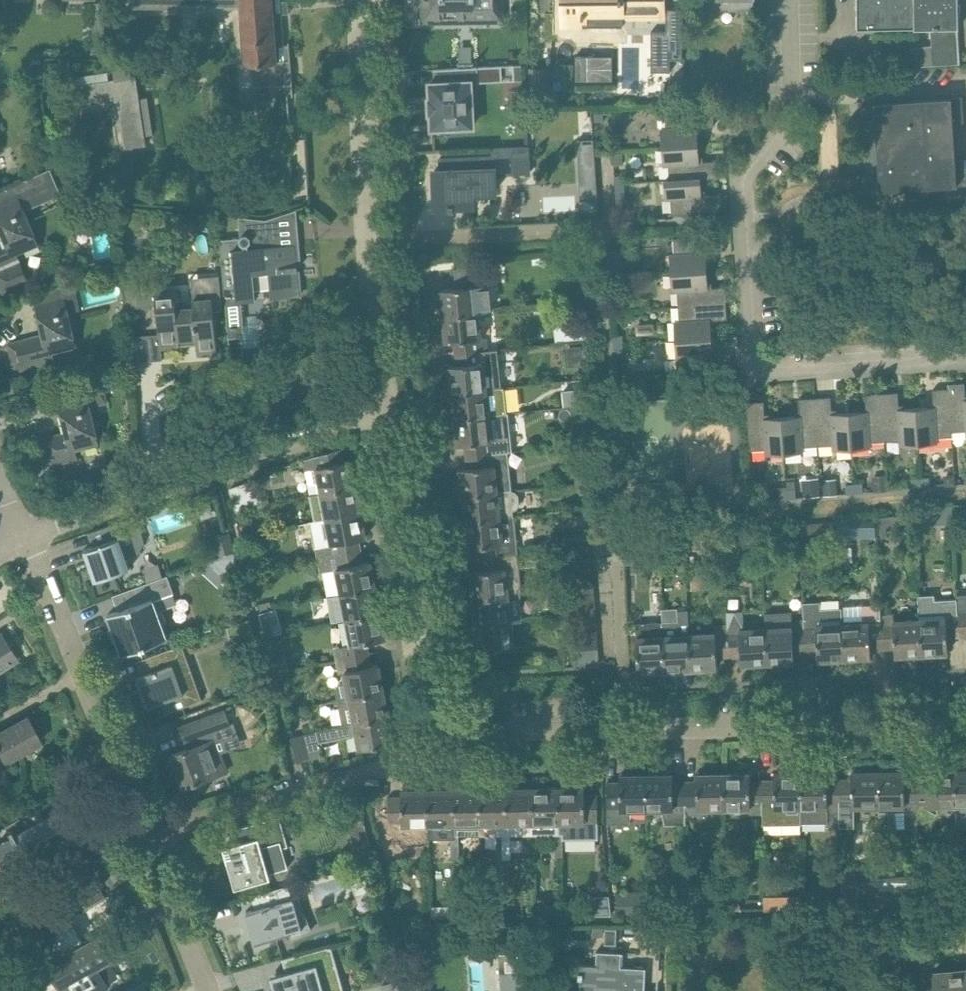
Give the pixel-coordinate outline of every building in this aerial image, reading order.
[(293,95),(289,41),(288,41),(288,44),(284,44),(281,14),(289,13),(288,0),(286,0),(281,0),(132,0),(132,6),(129,6),(129,7),(178,8),(178,5),(241,6),(245,64),(252,63),(256,109),(257,109),(255,87),(286,84),(290,141),(291,141),(287,92),(292,92),(292,95),(293,95)] [(502,20),(502,0),(423,0),(423,21),(502,20)] [(563,24),(586,23),(586,12),(622,11),(622,16),(663,15),(663,0),(563,0),(563,24)] [(695,11),(718,11),(718,3),(737,3),(737,11),(756,10),(755,0),(695,0),(695,11)] [(857,29),(931,28),(932,45),(911,47),(912,66),(960,63),(957,27),(959,27),(958,11),(961,11),(960,3),(958,3),(958,0),(857,0),(857,29)] [(682,59),(682,31),(666,31),(652,31),(652,71),(669,71),(669,59),(682,59)] [(518,64),(513,64),(514,80),(522,80),(521,64),(518,64)] [(478,82),(477,66),(472,67),(465,67),(459,67),(435,68),(436,83),(430,83),(430,98),(429,98),(430,113),(431,112),(432,127),(432,128),(473,126),(471,83),(478,82)] [(528,67),(529,94),(552,94),(551,67),(528,67)] [(140,78),(79,84),(81,108),(119,104),(123,146),(149,143),(147,122),(140,122),(139,109),(143,108),(140,78)] [(874,102),(875,121),(862,122),(867,188),(879,187),(880,190),(965,184),(965,159),(956,159),(953,122),(964,121),(962,96),(874,102)] [(662,147),(698,144),(697,127),(714,126),(713,109),(665,112),(666,128),(661,128),(662,147)] [(602,111),(593,112),(594,121),(603,120),(602,111)] [(594,138),(577,139),(580,178),(597,177),(594,138)] [(664,179),(664,180),(701,178),(717,177),(716,160),(699,162),(698,144),(662,147),(663,165),(668,165),(669,179),(664,179)] [(512,147),(514,173),(530,172),(529,146),(512,147)] [(613,153),(614,165),(623,165),(622,152),(613,153)] [(495,191),(494,155),(440,158),(440,170),(434,170),(436,205),(448,205),(449,209),(454,208),(454,204),(473,204),(473,192),(495,191)] [(0,239),(0,288),(2,293),(21,285),(29,282),(17,254),(39,245),(24,210),(60,195),(61,194),(52,171),(48,173),(14,187),(0,192),(0,227),(4,237),(0,239)] [(615,175),(615,183),(624,183),(623,174),(615,175)] [(702,195),(701,178),(664,180),(665,198),(670,198),(672,214),(720,211),(719,194),(702,195)] [(624,183),(615,183),(616,192),(624,191),(624,183)] [(625,199),(616,199),(618,219),(625,219),(628,219),(627,198),(625,199)] [(238,216),(238,217),(239,228),(242,228),(242,231),(239,235),(240,238),(220,240),(224,299),(236,298),(237,301),(254,299),(252,274),(268,272),(270,298),(300,295),(297,265),(294,266),(293,258),(296,257),(295,244),(278,246),(276,220),(238,216)] [(669,273),(707,270),(706,253),(722,251),(721,235),(673,238),(674,252),(668,253),(669,273)] [(610,269),(616,268),(623,268),(621,250),(608,251),(610,269)] [(441,289),(444,315),(478,312),(489,310),(486,285),(479,286),(477,266),(454,268),(456,287),(441,289)] [(608,269),(609,277),(617,276),(616,268),(610,269),(608,269)] [(676,290),(677,306),(726,302),(725,286),(708,287),(707,270),(669,273),(670,290),(676,290)] [(568,292),(580,291),(578,274),(566,276),(568,292)] [(617,276),(609,277),(610,285),(618,284),(617,276)] [(73,283),(34,293),(43,334),(8,343),(15,371),(55,362),(52,352),(76,347),(66,301),(77,299),(73,283)] [(137,288),(125,289),(126,301),(126,308),(139,307),(137,288)] [(157,292),(155,292),(156,299),(160,348),(179,346),(179,338),(196,336),(197,354),(217,353),(212,297),(192,299),(193,307),(177,309),(175,291),(157,292)] [(726,302),(677,306),(678,320),(672,321),(674,340),(712,337),(710,320),(727,318),(726,302)] [(478,338),(481,338),(478,312),(444,315),(446,342),(453,341),(455,353),(479,350),(478,338)] [(655,335),(654,323),(634,324),(635,336),(655,335)] [(578,328),(564,329),(565,341),(579,340),(578,328)] [(148,361),(146,335),(130,336),(132,362),(148,361)] [(613,335),(614,344),(622,343),(621,335),(613,335)] [(680,357),(681,374),(731,370),(729,353),(713,354),(712,337),(674,340),(675,357),(680,357)] [(622,343),(614,344),(615,352),(623,351),(622,343)] [(582,346),(565,347),(566,366),(583,365),(582,346)] [(449,366),(452,391),(486,388),(483,363),(481,363),(479,350),(455,353),(456,365),(449,366)] [(66,432),(42,438),(49,466),(78,459),(75,449),(99,443),(91,407),(108,404),(103,379),(85,383),(88,395),(59,401),(66,432)] [(965,435),(965,399),(964,382),(947,383),(948,389),(951,436),(952,436),(952,431),(965,430),(965,435)] [(579,384),(561,386),(563,403),(580,402),(579,384)] [(489,415),(486,388),(452,391),(455,418),(489,415)] [(951,436),(948,389),(932,389),(933,406),(916,407),(918,443),(937,442),(936,437),(951,436)] [(899,444),(918,443),(916,407),(899,408),(898,392),(881,393),(884,440),(899,439),(899,444)] [(884,440),(881,393),(865,394),(866,411),(849,412),(851,447),(870,446),(869,441),(884,440)] [(851,447),(849,412),(832,413),(831,396),(814,398),(818,445),(832,444),(833,449),(851,447)] [(818,445),(814,398),(798,399),(799,415),(782,416),(784,453),(802,452),(801,446),(818,445)] [(765,454),(784,453),(782,416),(765,418),(764,401),(747,402),(750,450),(765,449),(765,454)] [(593,405),(575,406),(577,423),(594,421),(593,405)] [(465,455),(490,453),(508,451),(504,413),(489,415),(455,418),(457,444),(464,444),(465,455)] [(684,481),(731,479),(730,422),(682,423),(684,481)] [(308,496),(320,493),(355,485),(350,459),(343,461),(341,448),(316,454),(301,459),(308,496)] [(460,468),(463,494),(495,491),(493,465),(491,465),(490,453),(465,455),(467,467),(460,468)] [(598,481),(597,462),(587,463),(589,482),(598,481)] [(887,488),(886,473),(872,474),(873,489),(887,488)] [(954,483),(953,473),(943,474),(944,484),(954,483)] [(920,477),(921,486),(929,485),(928,476),(920,477)] [(912,486),(921,486),(920,477),(912,478),(912,486)] [(803,478),(804,494),(818,493),(817,478),(803,478)] [(824,492),(835,492),(834,478),(823,479),(824,492)] [(262,505),(254,480),(241,485),(248,509),(262,505)] [(854,490),(862,490),(861,482),(853,483),(854,490)] [(846,491),(854,490),(853,483),(846,483),(846,491)] [(238,513),(248,509),(241,485),(230,489),(238,513)] [(355,485),(320,493),(325,518),(360,511),(355,485)] [(787,496),(795,495),(795,487),(786,488),(787,496)] [(764,498),(764,488),(752,489),(753,499),(764,498)] [(778,496),(787,496),(786,488),(778,488),(778,496)] [(508,489),(495,491),(463,494),(466,521),(511,516),(508,489)] [(586,508),(598,507),(598,497),(586,498),(586,508)] [(589,520),(599,519),(599,509),(589,510),(589,520)] [(360,511),(325,518),(309,522),(316,559),(361,550),(358,538),(365,537),(360,511)] [(885,533),(885,525),(910,524),(909,514),(877,517),(879,533),(885,533)] [(136,516),(120,522),(89,532),(94,546),(83,549),(84,551),(85,550),(95,578),(93,579),(94,580),(129,568),(129,567),(128,567),(125,558),(146,551),(139,532),(141,531),(136,516)] [(470,559),(476,558),(517,554),(512,516),(511,516),(466,521),(470,559)] [(850,517),(837,518),(837,522),(839,539),(839,545),(852,545),(850,517)] [(252,519),(240,523),(244,534),(256,531),(252,519)] [(818,541),(839,539),(837,522),(801,524),(803,548),(818,547),(818,541)] [(218,542),(214,543),(217,554),(233,551),(229,533),(217,536),(218,542)] [(562,535),(563,547),(588,545),(587,533),(562,535)] [(672,535),(674,556),(684,555),(683,534),(672,535)] [(564,560),(589,558),(588,545),(563,547),(564,560)] [(325,597),(375,587),(370,561),(363,562),(361,550),(316,559),(319,571),(320,571),(325,597)] [(635,564),(659,563),(660,563),(659,550),(634,551),(635,564)] [(517,554),(476,558),(478,570),(471,571),(473,597),(507,594),(521,592),(517,554)] [(564,560),(565,572),(590,570),(589,558),(564,560)] [(264,580),(262,571),(262,569),(251,572),(254,582),(264,580)] [(566,584),(591,582),(590,570),(565,572),(566,584)] [(688,589),(702,589),(702,587),(722,586),(721,572),(688,573),(688,589)] [(167,575),(113,595),(119,610),(108,614),(113,628),(108,630),(113,642),(117,640),(122,654),(167,638),(162,623),(164,622),(166,619),(163,612),(160,611),(158,612),(153,599),(173,591),(167,575)] [(330,623),(346,619),(380,612),(375,587),(325,597),(330,623)] [(947,637),(957,636),(956,602),(955,597),(934,598),(934,593),(918,594),(919,618),(921,653),(948,652),(947,637)] [(510,619),(507,594),(473,597),(476,623),(510,619)] [(818,659),(843,658),(841,606),(818,607),(818,600),(803,601),(805,653),(817,652),(818,659)] [(765,612),(765,626),(767,662),(794,661),(793,654),(805,653),(803,601),(802,601),(803,618),(791,619),(791,611),(765,612)] [(956,602),(957,636),(965,636),(965,601),(956,602)] [(841,606),(843,658),(871,656),(870,650),(881,649),(880,622),(867,623),(867,621),(842,622),(842,606),(841,606)] [(273,608),(260,611),(263,623),(275,620),(273,608)] [(677,621),(661,622),(664,670),(689,668),(687,633),(687,610),(676,611),(677,621)] [(380,612),(346,619),(351,645),(340,647),(343,660),(369,654),(366,642),(385,638),(380,612)] [(895,655),(921,653),(919,618),(892,620),(892,622),(880,622),(881,649),(894,648),(895,655)] [(510,619),(476,623),(479,649),(513,646),(511,626),(510,619)] [(638,671),(664,670),(661,622),(635,623),(638,671)] [(569,625),(570,638),(595,636),(594,623),(569,625)] [(741,664),(767,662),(765,626),(739,628),(739,630),(726,631),(728,657),(740,657),(741,664)] [(728,657),(726,631),(687,633),(689,668),(717,667),(716,658),(728,657)] [(0,634),(0,670),(16,660),(0,634)] [(571,651),(596,650),(595,636),(570,638),(571,651)] [(171,648),(142,659),(147,672),(136,676),(137,677),(138,677),(148,705),(147,706),(147,707),(182,694),(172,664),(176,663),(171,648)] [(597,660),(596,650),(571,651),(572,667),(573,667),(597,665),(597,660)] [(272,657),(276,673),(290,669),(286,654),(272,657)] [(345,672),(350,698),(383,692),(378,664),(371,665),(369,654),(343,660),(336,661),(339,673),(345,672)] [(343,726),(388,717),(383,692),(350,698),(338,700),(343,726)] [(231,725),(225,710),(179,727),(187,748),(172,754),(175,761),(170,763),(174,774),(179,773),(184,787),(210,777),(209,774),(223,769),(224,772),(225,772),(213,739),(210,740),(208,733),(231,725)] [(5,759),(39,741),(26,717),(0,732),(0,750),(5,759)] [(317,730),(304,733),(310,758),(323,755),(319,740),(357,732),(360,748),(393,742),(388,717),(343,726),(317,731),(317,730)] [(297,761),(310,758),(304,733),(291,737),(297,761)] [(955,804),(955,770),(928,770),(928,777),(917,778),(918,839),(918,823),(923,822),(928,820),(933,817),(937,812),(940,804),(955,804)] [(955,770),(955,804),(965,804),(965,770),(955,770)] [(839,779),(839,803),(850,803),(850,805),(877,805),(877,771),(851,772),(851,779),(839,779)] [(877,805),(903,805),(904,832),(911,832),(911,839),(918,839),(917,778),(917,774),(904,775),(904,771),(877,771),(877,805)] [(772,806),(800,805),(800,772),(774,773),(774,780),(760,780),(761,810),(761,823),(772,823),(772,806)] [(839,825),(839,803),(839,779),(827,779),(827,772),(800,772),(800,805),(800,821),(826,821),(826,825),(839,825)] [(697,781),(684,781),(684,805),(696,805),(696,807),(723,807),(723,773),(697,774),(697,781)] [(750,773),(723,773),(723,807),(749,806),(749,810),(761,810),(760,780),(750,780),(750,773)] [(620,782),(607,782),(607,823),(628,823),(627,808),(646,808),(646,774),(620,775),(620,782)] [(673,774),(646,774),(646,808),(661,808),(664,824),(684,824),(684,805),(684,781),(673,781),(673,774)] [(558,833),(558,822),(557,787),(532,788),(532,835),(554,834),(554,846),(562,846),(561,839),(561,833),(558,833)] [(584,787),(557,787),(558,822),(558,833),(561,833),(561,839),(598,839),(597,794),(584,794),(584,787)] [(502,835),(506,835),(505,788),(480,789),(480,823),(480,835),(502,835)] [(506,835),(509,835),(532,835),(532,788),(505,788),(506,835)] [(403,824),(428,824),(427,789),(401,790),(401,797),(389,797),(389,830),(403,830),(403,824)] [(458,836),(454,836),(454,823),(453,789),(427,789),(428,824),(428,839),(450,838),(451,847),(458,847),(458,836)] [(453,789),(454,823),(480,823),(480,789),(453,789)] [(31,812),(31,813),(33,812),(35,816),(34,817),(37,822),(16,834),(13,829),(10,830),(13,836),(0,843),(0,855),(10,873),(53,850),(80,898),(103,885),(93,866),(90,867),(82,855),(86,853),(61,809),(39,821),(33,811),(31,812)] [(233,844),(223,847),(235,889),(271,879),(269,872),(286,867),(277,833),(282,832),(278,817),(229,831),(233,844)] [(372,852),(368,837),(352,841),(356,856),(372,852)] [(879,905),(918,905),(918,871),(909,871),(909,877),(879,877),(879,905)] [(859,884),(851,884),(851,904),(859,904),(859,884)] [(298,900),(299,900),(298,898),(290,900),(286,886),(253,895),(257,909),(246,912),(246,913),(248,912),(251,923),(250,924),(252,931),(253,931),(256,941),(254,941),(254,943),(287,934),(289,939),(310,931),(310,930),(309,930),(298,900)] [(736,887),(726,887),(726,909),(741,909),(736,887)] [(105,896),(85,907),(90,916),(113,904),(108,895),(105,896)] [(609,895),(594,895),(595,915),(611,915),(609,895)] [(645,912),(645,909),(645,896),(623,896),(624,902),(615,902),(616,912),(645,912)] [(789,896),(764,896),(764,910),(789,910),(789,896)] [(388,908),(377,911),(382,930),(393,928),(388,908)] [(605,928),(604,944),(617,945),(617,929),(605,928)] [(41,941),(53,962),(48,964),(60,986),(65,984),(69,990),(101,990),(108,987),(97,966),(95,962),(117,950),(119,954),(120,954),(119,952),(108,932),(85,944),(80,935),(77,936),(68,941),(62,930),(41,941)] [(417,960),(416,944),(404,944),(405,960),(417,960)] [(271,976),(274,987),(274,988),(275,990),(337,990),(331,967),(337,966),(331,945),(282,958),(286,972),(280,973),(276,974),(271,976)] [(623,969),(624,952),(596,951),(596,967),(582,966),(580,990),(582,990),(582,989),(604,990),(645,990),(646,971),(623,969)] [(523,969),(500,971),(501,990),(524,990),(523,969)] [(381,985),(383,990),(405,990),(403,979),(381,985)] [(938,981),(938,990),(965,990),(965,979),(938,981)]
